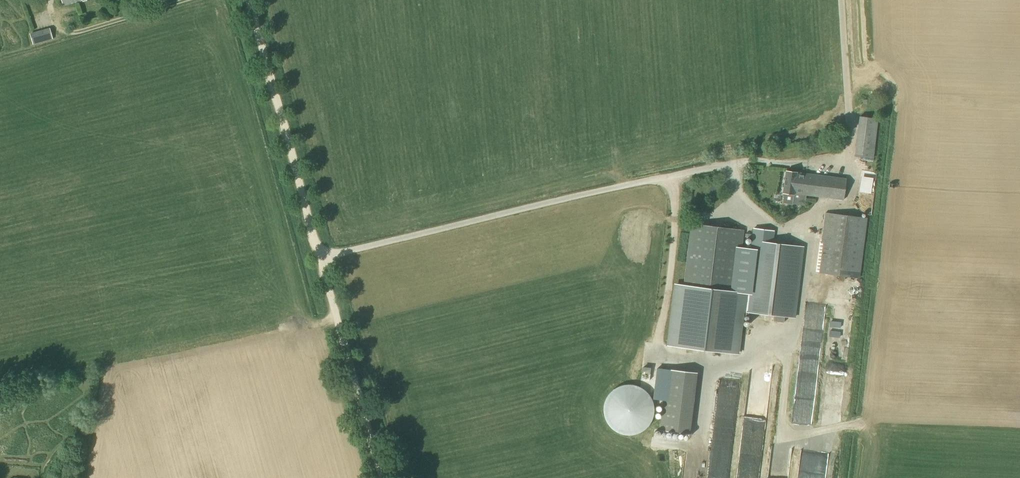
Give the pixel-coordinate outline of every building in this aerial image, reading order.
[(41,38),(47,35),(44,29),(38,32),(41,38)] [(874,158),(878,119),(859,116),(855,156),(874,158)] [(862,170),(860,191),(877,193),(879,172),(862,170)] [(845,179),(786,171),(783,193),(785,193),(783,204),(793,205),(793,204),(805,206),(806,196),(842,201),(845,179)] [(860,278),(867,218),(825,213),(821,243),(823,243),(819,273),(860,278)] [(804,246),(774,242),(775,230),(753,228),(748,261),(739,260),(743,230),(692,224),(685,284),(674,284),(666,346),(739,354),(744,313),(795,318),(804,246)] [(661,426),(691,429),(697,369),(667,365),(661,426)] [(628,437),(632,437),(636,436),(641,434),(644,432),(648,429),(651,425),(653,421),(654,417),(655,413),(655,408),(654,404),(652,400),(650,396),(647,392),(644,389),(640,387),(636,385),(632,385),(627,384),(623,385),(618,386),(614,388),(611,391),(608,394),(605,398),(603,402),(602,407),(602,411),(602,415),(604,420),(605,424),(608,428),(611,431),(615,433),(619,435),(623,437),(628,437)]
